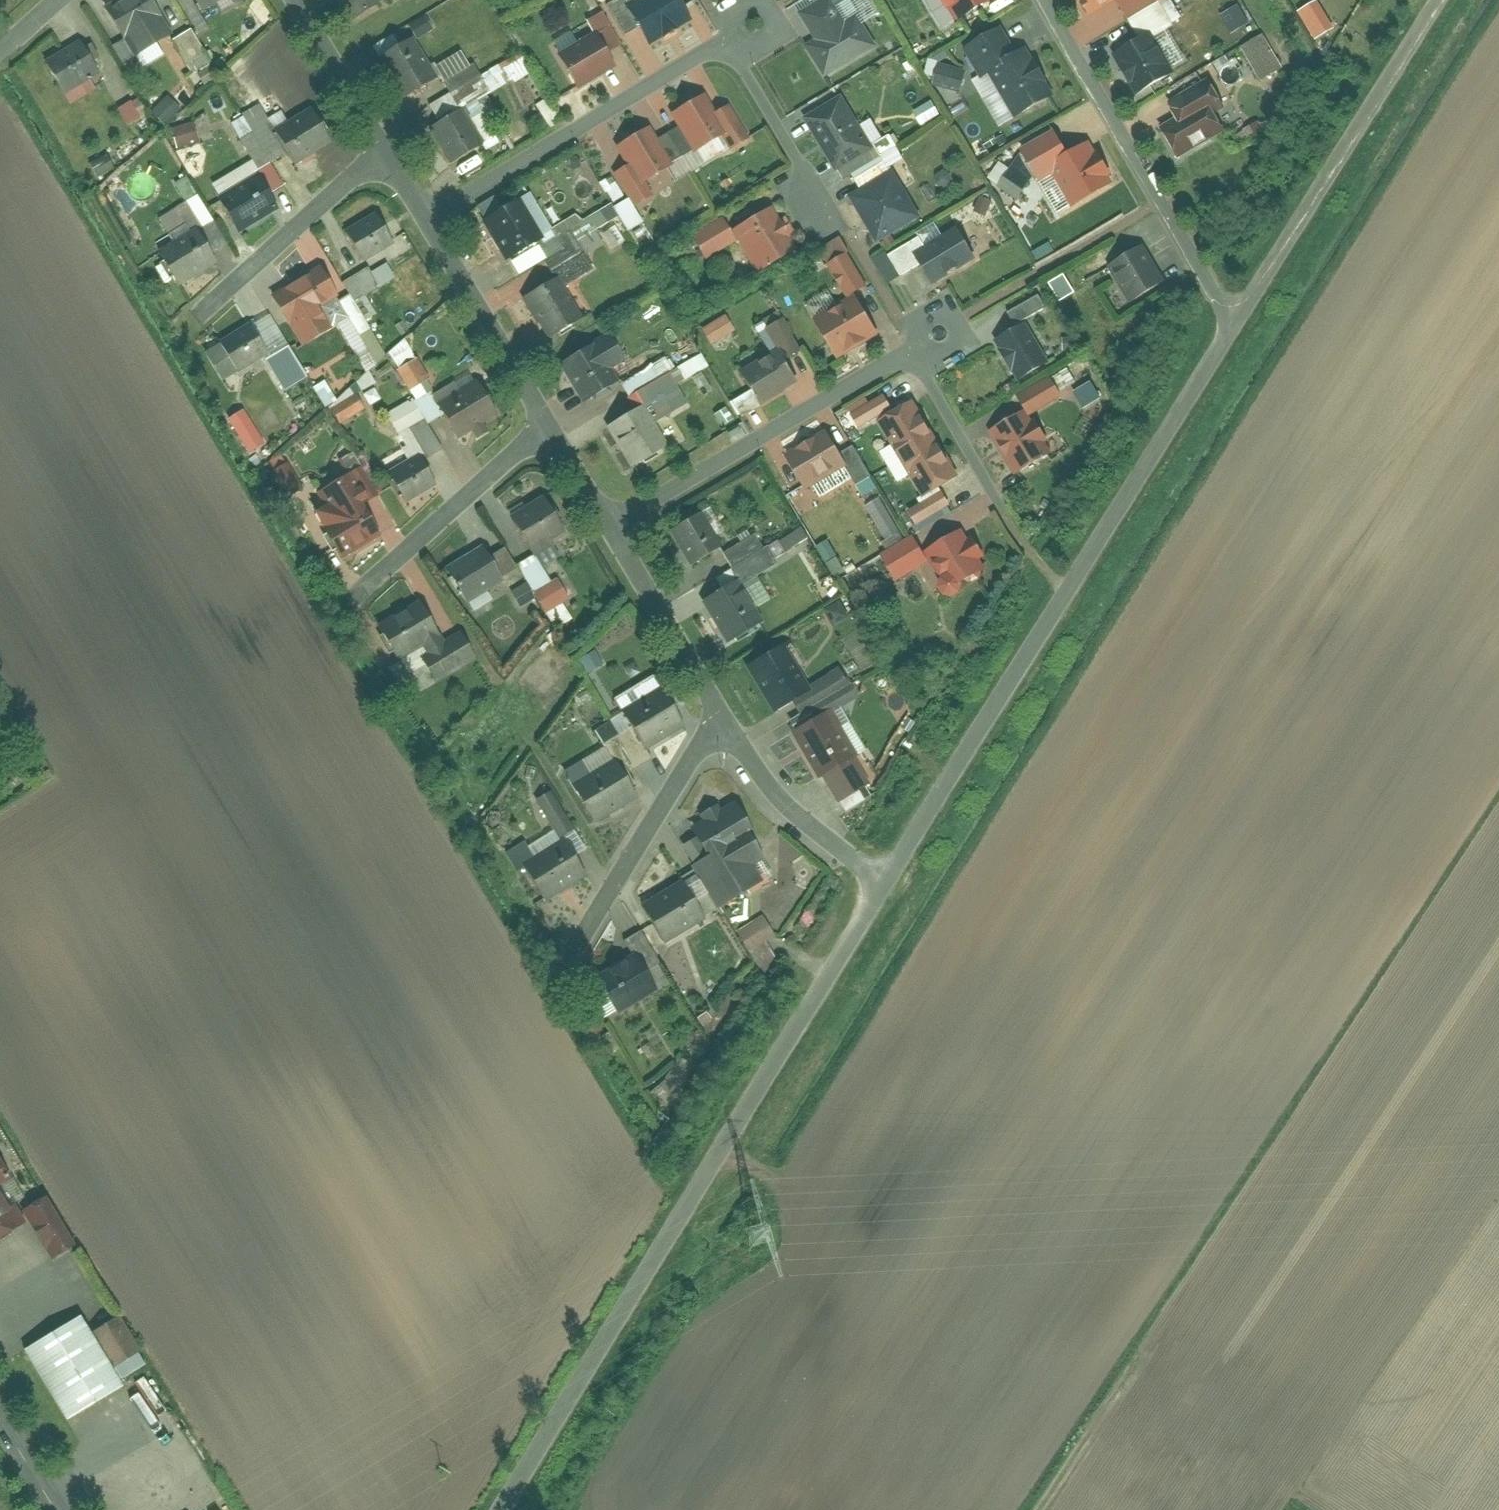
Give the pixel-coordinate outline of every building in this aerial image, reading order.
[(151,0),(120,0),(98,13),(113,37),(118,34),(134,60),(164,41),(150,18),(158,13),(151,0)] [(200,9),(214,0),(195,0),(200,9)] [(351,21),(376,6),(372,0),(339,0),(351,21)] [(653,46),(696,19),(684,0),(641,0),(629,8),(653,46)] [(1003,3),(1001,0),(948,0),(961,25),(1003,3)] [(1089,13),(1111,0),(1081,0),(1089,13)] [(1125,19),(1156,0),(1155,0),(1114,0),(1125,19)] [(1333,29),(1315,0),(1314,0),(1294,12),(1312,41),(1333,29)] [(804,48),(824,82),(875,53),(856,20),(843,27),(830,5),(810,17),(822,38),(804,48)] [(1141,39),(1113,56),(1136,96),(1177,72),(1157,39),(1175,29),(1161,5),(1131,23),(1141,39)] [(1228,34),(1248,25),(1239,5),(1218,14),(1228,34)] [(424,18),(406,25),(411,39),(430,31),(424,18)] [(206,57),(190,33),(173,44),(188,68),(206,57)] [(1241,44),(1254,81),(1276,73),(1263,36),(1241,44)] [(962,55),(1004,122),(1038,101),(1016,64),(1009,68),(990,38),(962,55)] [(559,63),(575,90),(607,72),(591,44),(559,63)] [(40,71),(57,96),(95,72),(77,46),(40,71)] [(399,49),(377,61),(394,92),(417,79),(399,49)] [(461,53),(431,70),(439,85),(470,68),(461,53)] [(965,72),(939,66),(934,88),(960,95),(965,72)] [(478,82),(470,69),(441,86),(449,99),(478,82)] [(1162,133),(1178,158),(1220,131),(1211,116),(1226,107),(1211,83),(1166,111),(1175,125),(1162,133)] [(847,94),(806,117),(838,174),(852,166),(856,175),(883,160),(847,94)] [(649,198),(640,182),(718,138),(724,148),(742,137),(729,115),(712,124),(696,95),(675,107),(684,123),(651,142),(645,131),(625,143),(637,164),(613,178),(630,208),(649,198)] [(165,96),(148,113),(161,126),(178,109),(165,96)] [(128,101),(114,110),(125,127),(138,118),(128,101)] [(919,125),(937,115),(930,102),(912,113),(919,125)] [(459,111),(424,135),(441,161),(477,137),(459,111)] [(270,137),(283,162),(319,142),(306,117),(270,137)] [(194,123),(170,130),(176,150),(200,144),(194,123)] [(1078,210),(1119,184),(1094,145),(1074,158),(1058,132),(1025,153),(1043,181),(1054,174),(1078,210)] [(865,193),(854,200),(880,241),(919,216),(889,169),(861,187),(865,193)] [(1012,175),(1002,191),(1020,202),(1030,186),(1012,175)] [(213,205),(229,231),(271,206),(256,179),(213,205)] [(520,198),(476,225),(499,263),(543,237),(520,198)] [(788,252),(761,205),(720,227),(713,214),(682,231),(697,257),(728,239),(748,275),(788,252)] [(372,217),(340,237),(360,267),(391,247),(372,217)] [(612,227),(601,234),(610,247),(621,240),(612,227)] [(151,254),(171,288),(214,262),(194,229),(151,254)] [(883,258),(895,280),(918,267),(929,288),(972,264),(956,234),(926,251),(916,239),(883,258)] [(1108,267),(1130,305),(1167,283),(1145,246),(1108,267)] [(858,284),(839,253),(822,264),(841,295),(858,284)] [(368,271),(350,282),(362,300),(379,289),(368,271)] [(322,273),(271,300),(297,350),(325,335),(314,315),(338,302),(322,273)] [(526,275),(508,287),(516,298),(534,287),(526,275)] [(1048,281),(1056,299),(1070,293),(1062,275),(1048,281)] [(560,278),(515,302),(536,340),(581,316),(560,278)] [(1015,330),(989,346),(1013,384),(1043,366),(1018,325),(1046,309),(1037,295),(1006,314),(1015,330)] [(847,301),(807,326),(831,364),(871,339),(847,301)] [(706,345),(733,333),(724,316),(698,329),(706,345)] [(793,357),(774,320),(757,329),(772,355),(736,374),(752,404),(789,385),(778,365),(793,357)] [(264,360),(247,328),(214,345),(231,378),(264,360)] [(596,340),(555,363),(577,403),(618,381),(596,340)] [(288,347),(269,356),(278,375),(297,365),(288,347)] [(413,362),(395,372),(407,395),(426,384),(413,362)] [(1023,401),(1037,419),(1067,395),(1053,377),(1023,401)] [(670,380),(635,399),(651,426),(685,407),(670,380)] [(491,419),(473,385),(430,407),(448,441),(491,419)] [(355,395),(329,408),(338,425),(363,412),(355,395)] [(884,400),(858,415),(866,429),(874,424),(920,505),(906,513),(913,526),(945,508),(933,487),(951,477),(908,399),(889,410),(884,400)] [(247,418),(258,438),(281,427),(270,406),(247,418)] [(245,455),(261,445),(239,409),(223,420),(245,455)] [(631,409),(596,430),(622,474),(657,453),(631,409)] [(1027,416),(992,436),(1016,477),(1050,457),(1027,416)] [(439,452),(421,423),(408,431),(426,460),(439,452)] [(820,436),(781,460),(804,497),(838,475),(845,487),(862,476),(844,448),(832,455),(820,436)] [(343,472),(357,467),(351,453),(338,459),(343,472)] [(386,476),(402,503),(427,488),(411,461),(386,476)] [(285,466),(271,474),(286,500),(300,492),(285,466)] [(309,526),(337,569),(380,542),(363,514),(374,507),(357,479),(315,506),(323,517),(309,526)] [(881,497),(866,504),(885,548),(900,542),(881,497)] [(538,501),(505,523),(522,549),(555,527),(538,501)] [(695,504),(668,520),(690,558),(717,542),(695,504)] [(917,542),(881,560),(892,582),(926,565),(942,597),(973,582),(963,563),(977,556),(968,536),(925,558),(917,542)] [(499,578),(513,569),(501,549),(486,558),(499,578)] [(477,551),(444,573),(461,599),(494,577),(477,551)] [(569,601),(557,578),(531,593),(543,615),(569,601)] [(730,588),(704,603),(726,641),(753,626),(730,588)] [(417,604),(382,630),(374,635),(395,665),(410,654),(433,687),(471,660),(455,638),(446,645),(417,604)] [(780,650),(743,672),(768,715),(805,694),(780,650)] [(838,667),(807,684),(823,713),(854,695),(838,667)] [(563,779),(589,828),(629,807),(616,781),(648,765),(641,751),(675,733),(651,687),(606,710),(620,737),(594,750),(599,760),(563,779)] [(826,717),(792,736),(817,781),(822,779),(837,805),(858,794),(843,768),(851,763),(826,717)] [(550,797),(534,805),(556,844),(571,836),(550,797)] [(746,835),(726,802),(682,830),(700,858),(685,868),(711,909),(762,876),(738,840),(746,835)] [(508,864),(536,912),(578,888),(550,840),(508,864)] [(695,921),(673,885),(635,908),(656,944),(695,921)] [(773,938),(761,917),(736,932),(747,952),(773,938)] [(653,977),(634,944),(620,952),(627,965),(588,987),(610,1026),(651,1003),(640,984),(653,977)] [(0,1163),(0,1187),(11,1181),(0,1163)] [(26,1226),(14,1206),(8,1210),(0,1197),(0,1241),(26,1226)] [(76,1248),(46,1198),(21,1213),(51,1263),(76,1248)] [(91,1336),(80,1318),(22,1353),(66,1424),(123,1389),(120,1384),(91,1336)] [(141,1354),(119,1318),(91,1336),(120,1384),(146,1368),(138,1356),(141,1354)]
